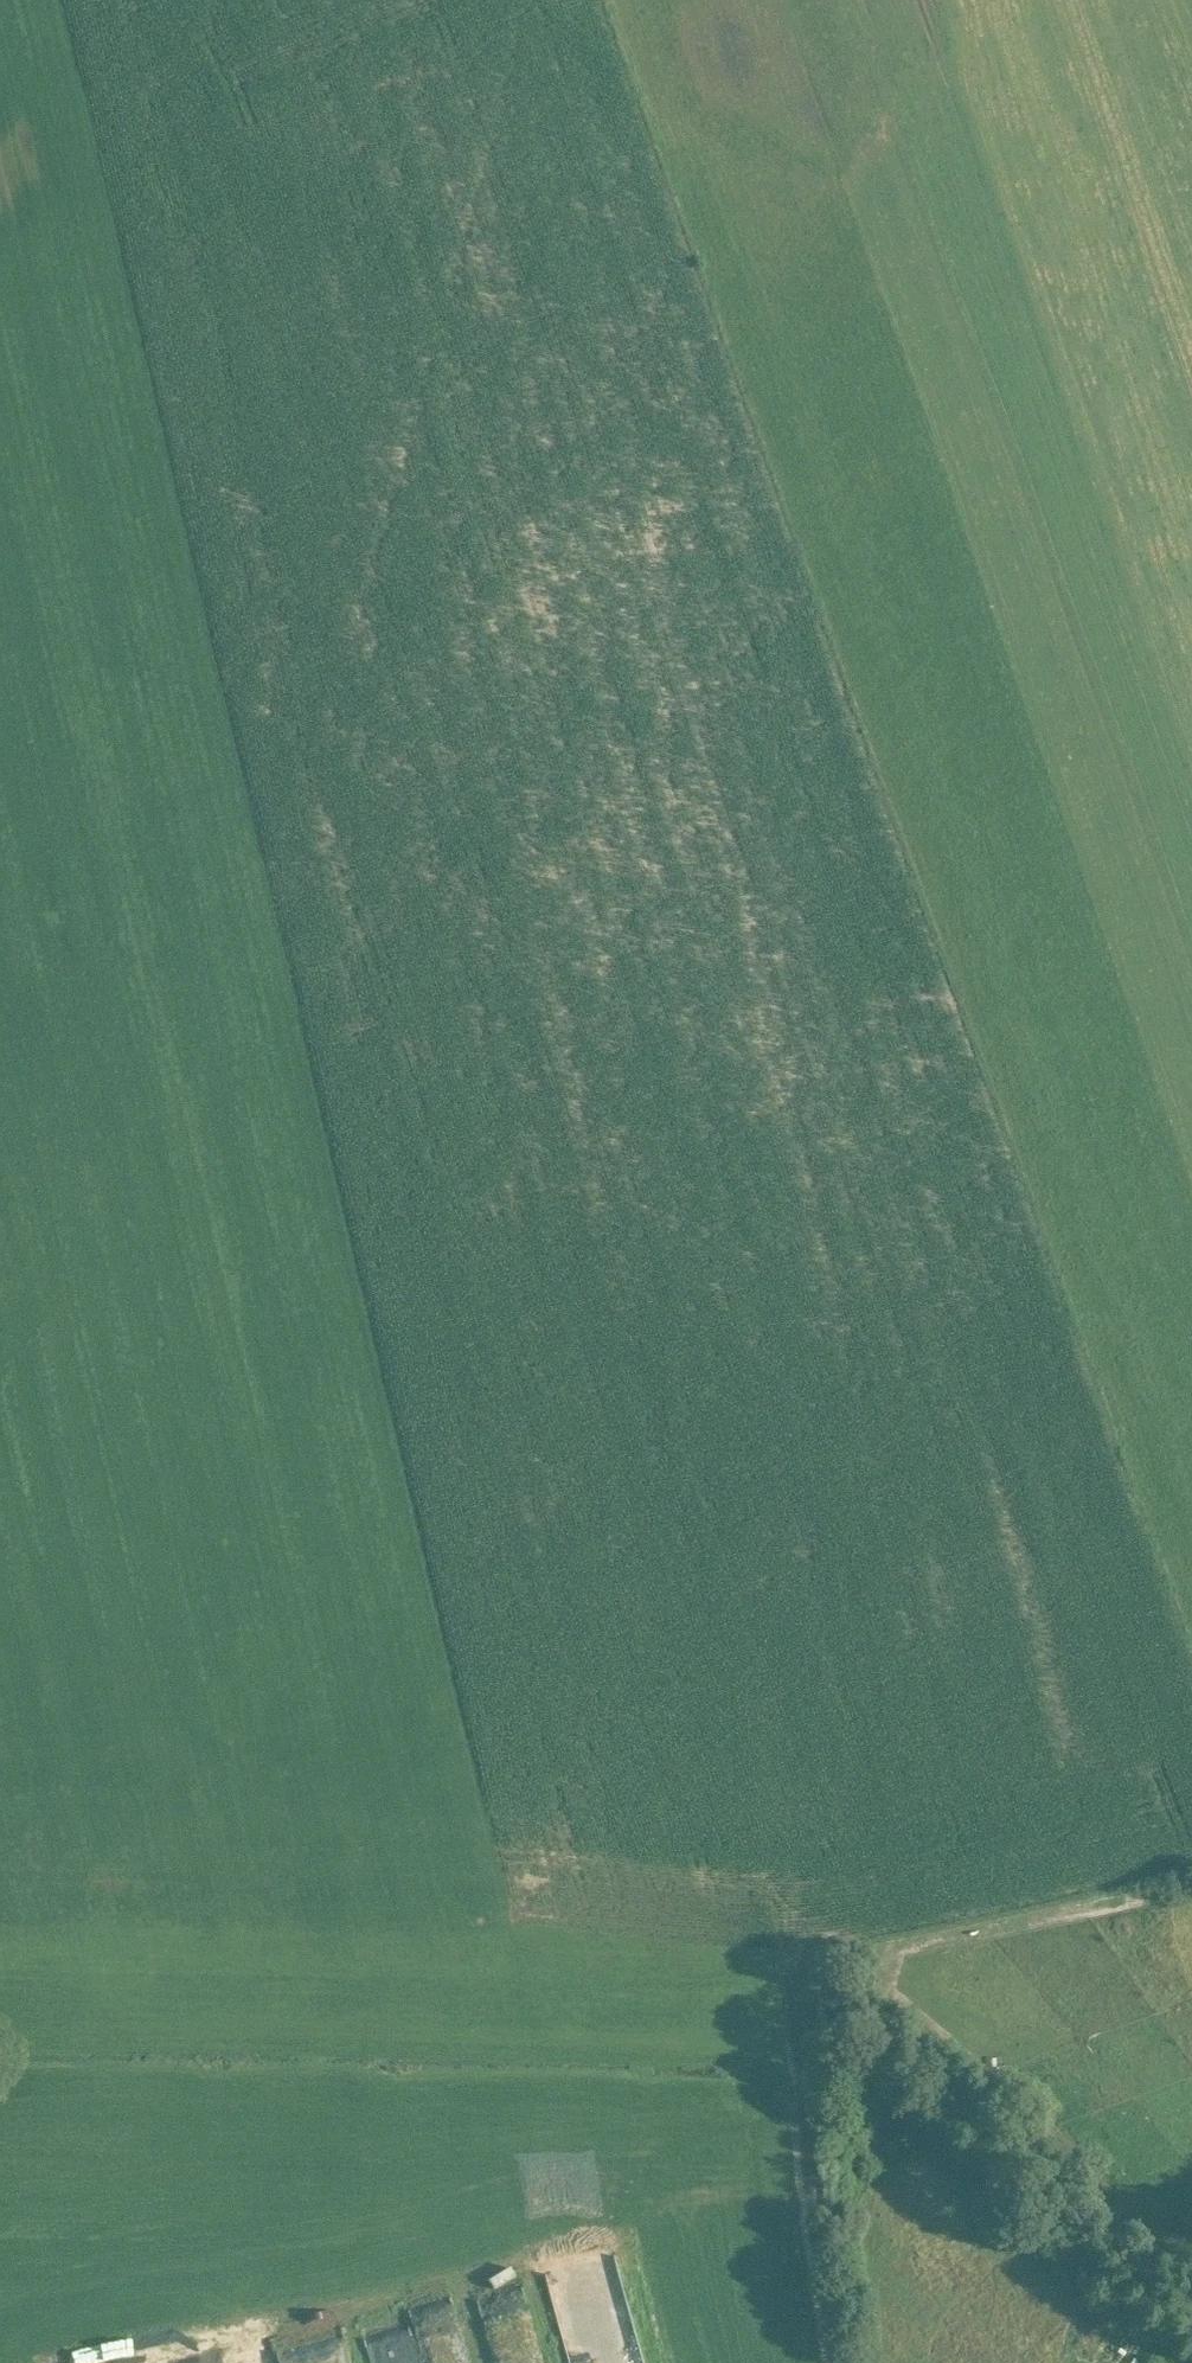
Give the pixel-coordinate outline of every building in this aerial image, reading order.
[(406,2336),(367,2345),(372,2362),(387,2362),(395,2361),(395,2362),(412,2362),(406,2336)]
